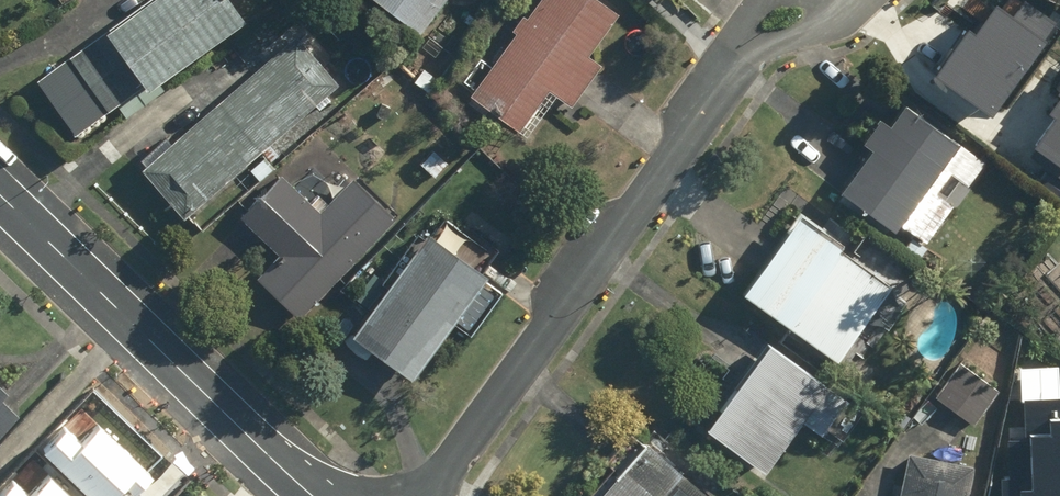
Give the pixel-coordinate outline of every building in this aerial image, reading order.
[(236,26),(218,0),(139,0),(61,53),(104,116),(236,26)] [(414,35),(441,0),(367,0),(414,35)] [(516,135),(545,95),(566,110),(598,65),(585,55),(614,15),(593,0),(529,0),(461,95),(516,135)] [(932,62),(988,101),(1047,18),(1021,0),(1017,0),(1014,5),(1007,0),(975,0),(932,62)] [(278,156),(267,144),(309,106),(315,113),(330,99),(324,93),(335,83),(291,33),(135,171),(179,221),(254,155),(260,161),(246,173),(256,185),(275,168),(270,163),(278,156)] [(1028,153),(1059,174),(1059,79),(1046,101),(1057,109),(1028,153)] [(966,189),(983,165),(899,104),(884,124),(875,118),(855,145),(864,152),(835,193),(892,235),(897,227),(921,244),(948,207),(930,195),(936,186),(947,194),(956,182),(966,189)] [(315,212),(276,174),(232,219),(272,258),(253,277),(297,320),(393,223),(348,179),(315,212)] [(902,303),(886,291),(835,253),(841,244),(799,213),(737,297),(830,366),(836,359),(852,371),(902,303)] [(480,277),(475,273),(492,248),(460,225),(442,250),(420,234),(344,339),(404,383),(480,277)] [(795,421),(817,437),(842,402),(761,345),(697,436),(765,483),(771,474),(762,467),(795,421)] [(997,390),(955,364),(932,401),(974,427),(997,390)] [(1000,495),(1059,495),(1059,390),(1024,390),(1025,429),(1008,429),(1008,465),(1000,465),(1000,495)] [(0,402),(0,433),(15,416),(0,402)] [(102,429),(85,447),(69,432),(47,454),(90,495),(125,495),(129,492),(133,495),(136,495),(153,479),(102,429)] [(638,440),(590,495),(703,495),(638,440)] [(902,456),(894,495),(965,495),(970,470),(902,456)] [(54,475),(38,492),(21,477),(3,495),(77,495),(54,475)]
